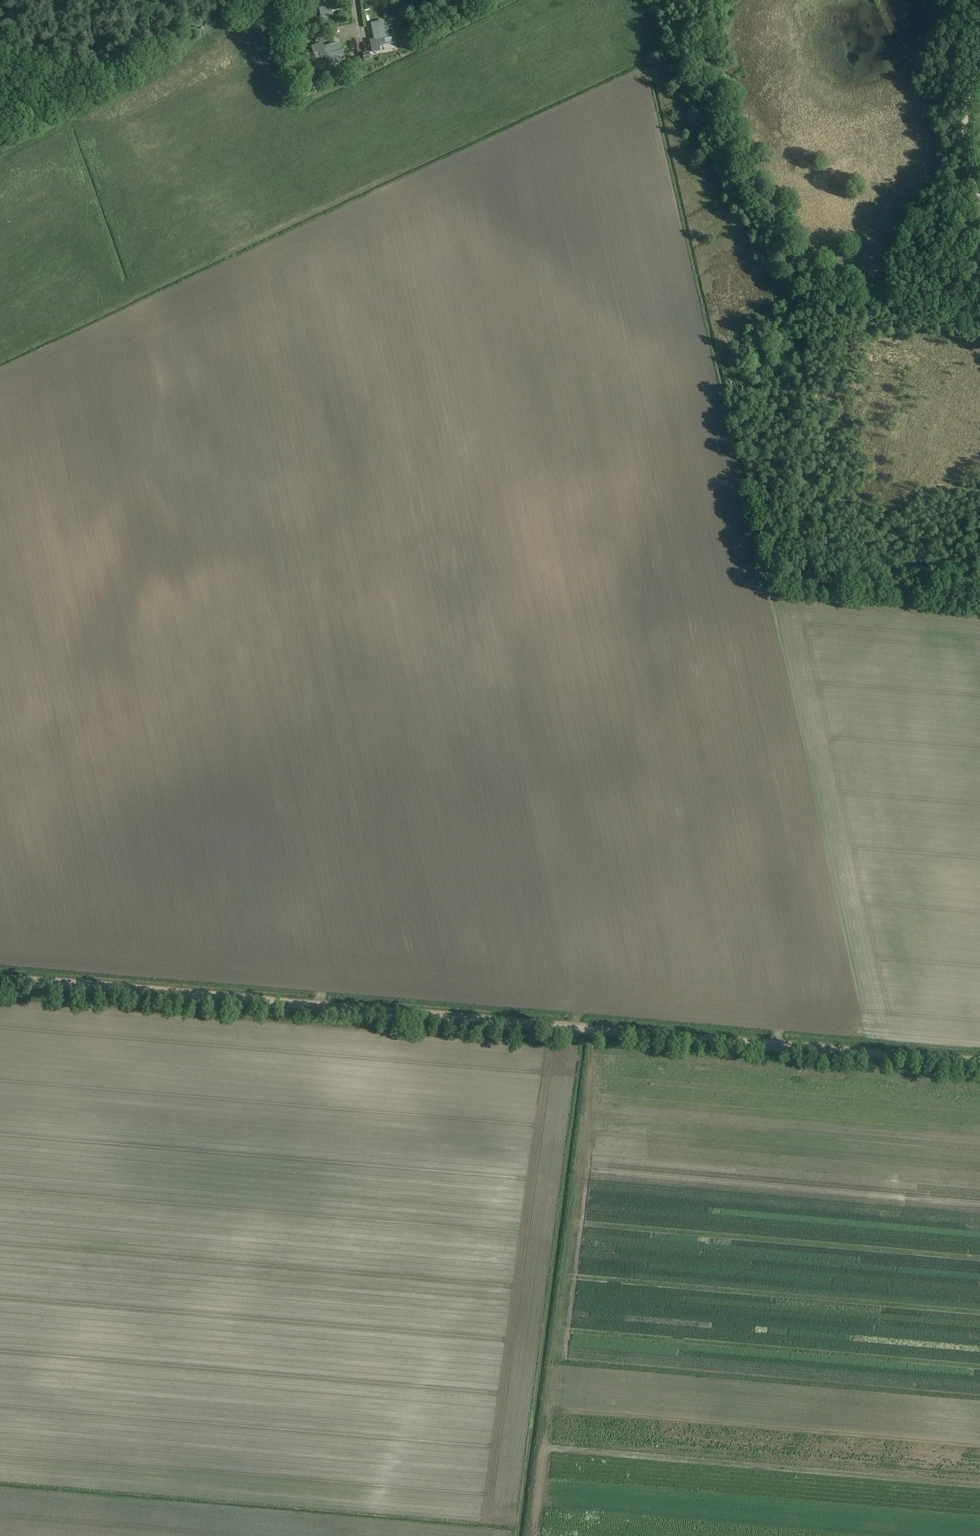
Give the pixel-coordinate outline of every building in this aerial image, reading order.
[(334,16),(332,11),(338,9),(336,0),(324,0),(319,1),(323,18),(334,16)] [(385,21),(378,23),(373,24),(376,41),(372,41),(374,52),(381,51),(380,46),(386,45),(385,39),(393,37),(391,26),(386,27),(385,21)] [(341,43),(330,47),(325,48),(324,44),(313,47),(315,54),(321,52),(323,58),(327,57),(330,65),(340,62),(339,57),(345,55),(341,43)]
